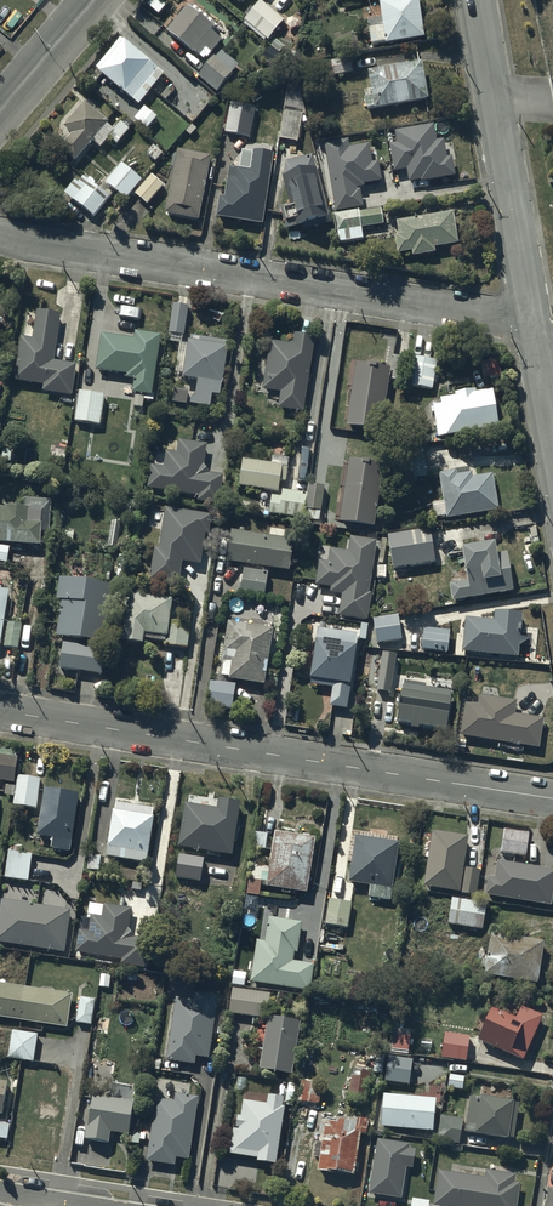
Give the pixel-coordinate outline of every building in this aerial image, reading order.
[(239,8),(246,0),(229,0),(239,8)] [(419,2),(380,7),(384,30),(370,32),(372,49),(385,47),(386,49),(425,43),(419,2)] [(284,24),(261,4),(245,24),(268,43),(284,24)] [(216,27),(193,9),(189,13),(187,11),(166,38),(194,60),(196,58),(204,63),(206,60),(207,62),(221,44),(211,35),(213,32),(212,31),(216,27)] [(157,73),(119,44),(96,74),(100,77),(99,79),(138,109),(156,86),(151,82),(157,73)] [(233,76),(215,61),(199,81),(217,95),(233,76)] [(352,65),(332,67),(333,77),(325,78),(326,90),(350,88),(348,76),(353,76),(352,65)] [(422,68),(369,78),(373,103),(365,104),(367,113),(372,112),(372,114),(429,104),(422,68)] [(289,88),(280,141),(299,145),(308,91),(289,88)] [(256,111),(232,106),(225,137),(249,142),(256,111)] [(84,107),(63,131),(72,138),(60,153),(76,166),(93,146),(100,152),(109,141),(116,147),(129,132),(121,125),(114,133),(84,107)] [(144,111),(134,122),(147,134),(157,123),(144,111)] [(391,148),(395,176),(407,174),(408,186),(455,180),(453,162),(448,163),(446,146),(438,146),(436,129),(397,134),(398,147),(391,148)] [(349,144),(326,147),(337,216),(363,211),(360,192),(364,192),(363,188),(382,185),(379,167),(372,168),(369,149),(350,152),(349,144)] [(200,225),(211,161),(177,155),(166,219),(200,225)] [(286,180),(282,181),(290,210),(281,213),(287,235),(294,233),(296,237),(330,227),(312,161),(286,169),(286,180)] [(141,183),(122,167),(106,186),(125,203),(141,183)] [(220,201),(216,222),(263,229),(272,171),(252,168),(251,176),(230,172),(225,202),(220,201)] [(81,178),(65,197),(92,220),(110,199),(96,188),(104,179),(96,171),(86,183),(81,178)] [(163,189),(152,180),(135,199),(146,209),(163,189)] [(381,213),(337,218),(340,246),(362,244),(361,232),(383,229),(381,213)] [(454,218),(398,227),(400,242),(397,242),(398,257),(412,256),(413,261),(435,258),(435,253),(459,248),(454,218)] [(189,303),(173,301),(168,330),(185,332),(189,303)] [(19,335),(14,378),(43,381),(42,387),(70,391),(74,362),(54,359),(60,310),(36,307),(35,313),(29,313),(26,336),(19,335)] [(134,336),(102,331),(96,367),(125,372),(125,375),(134,377),(132,389),(150,392),(160,332),(136,328),(134,336)] [(271,337),(262,387),(280,389),(278,405),(303,408),(314,334),(296,331),(294,341),(271,337)] [(190,337),(189,337),(183,374),(198,376),(196,394),(192,393),(191,400),(215,404),(219,379),(222,380),(228,339),(191,333),(190,337)] [(433,387),(437,357),(414,354),(411,384),(433,387)] [(348,430),(381,434),(388,372),(356,368),(348,430)] [(442,401),(433,402),(438,434),(498,425),(494,386),(476,388),(475,386),(454,388),(455,394),(442,396),(442,401)] [(103,392),(79,388),(75,418),(99,421),(103,392)] [(164,465),(151,463),(148,487),(199,493),(198,498),(218,500),(222,472),(210,471),(203,462),(207,441),(179,437),(178,442),(168,440),(164,465)] [(273,464),(243,461),(241,487),(279,491),(280,481),(285,481),(286,469),(289,469),(290,459),(274,457),(273,464)] [(377,528),(385,471),(349,466),(341,524),(377,528)] [(456,468),(439,470),(444,499),(434,501),(436,515),(446,513),(447,515),(498,507),(492,471),(473,474),(472,469),(456,472),(456,468)] [(272,492),(269,511),(320,518),(325,484),(310,482),(308,492),(283,488),(282,493),(272,492)] [(0,504),(0,538),(40,540),(41,531),(49,531),(50,497),(23,496),(23,501),(6,500),(6,504),(0,504)] [(212,511),(166,504),(159,545),(156,544),(150,578),(179,582),(183,558),(200,561),(205,530),(208,530),(210,519),(219,520),(221,509),(213,508),(212,511)] [(121,519),(111,518),(109,538),(119,539),(121,519)] [(268,533),(230,528),(226,558),(293,568),(297,536),(284,534),(285,526),(270,524),(268,533)] [(431,526),(389,532),(394,568),(436,562),(431,526)] [(329,559),(320,557),(316,582),(331,584),(330,590),(342,592),(339,613),(366,617),(370,593),(368,593),(376,538),(351,534),(349,548),(331,545),(329,559)] [(496,536),(462,540),(467,578),(451,580),(453,596),(513,587),(508,550),(498,551),(496,536)] [(6,561),(9,545),(0,544),(0,560),(6,561)] [(269,570),(244,566),(240,590),(266,594),(269,570)] [(115,584),(59,576),(56,596),(61,597),(56,634),(106,641),(115,584)] [(1,641),(8,587),(0,586),(0,641),(1,641)] [(173,594),(128,589),(122,636),(143,639),(145,630),(165,633),(163,642),(187,646),(190,619),(170,616),(173,594)] [(494,617),(466,614),(462,648),(518,655),(523,610),(495,607),(494,617)] [(399,613),(375,615),(377,640),(402,637),(399,613)] [(22,618),(8,616),(4,643),(19,645),(22,618)] [(273,625),(228,619),(222,658),(224,658),(222,673),(230,674),(229,675),(265,681),(273,625)] [(358,632),(318,625),(310,674),(311,674),(310,681),(332,684),(329,703),(348,706),(358,632)] [(450,627),(424,625),(423,646),(448,648),(450,627)] [(107,645),(65,638),(60,665),(102,672),(107,645)] [(397,651),(383,648),(376,688),(389,690),(397,651)] [(235,682),(210,679),(207,703),(231,707),(235,682)] [(400,701),(397,722),(446,729),(452,689),(404,682),(401,701),(400,701)] [(479,701),(467,699),(462,733),(540,743),(544,715),(515,711),(517,699),(480,694),(479,701)] [(0,746),(0,778),(14,779),(17,747),(0,746)] [(40,776),(18,773),(14,802),(37,805),(40,776)] [(78,790),(44,785),(37,831),(53,833),(52,845),(70,847),(78,790)] [(216,806),(185,801),(174,879),(199,883),(204,849),(231,853),(239,799),(217,796),(216,806)] [(153,806),(117,801),(116,808),(112,807),(105,854),(147,860),(154,813),(152,813),(153,806)] [(529,830),(504,827),(501,850),(526,854),(529,830)] [(316,834),(275,828),(266,884),(308,889),(316,834)] [(469,833),(433,828),(424,884),(460,890),(469,833)] [(399,839),(355,832),(348,879),(370,883),(368,894),(390,897),(399,839)] [(32,850),(8,848),(5,876),(29,878),(32,850)] [(101,854),(88,853),(87,868),(99,869),(101,854)] [(498,858),(495,875),(489,875),(486,892),(551,902),(552,889),(552,867),(498,858)] [(261,877),(248,876),(247,892),(260,893),(261,877)] [(487,900),(452,895),(448,921),(483,926),(487,900)] [(351,900),(329,897),(325,922),(347,925),(351,900)] [(132,905),(104,901),(104,903),(89,901),(87,918),(90,918),(89,928),(78,927),(75,952),(121,958),(121,961),(141,964),(144,936),(134,935),(129,926),(132,905)] [(301,920),(268,914),(264,939),(256,938),(250,979),(310,988),(314,962),(293,959),(295,949),(297,949),(301,920)] [(545,938),(492,930),(485,972),(538,980),(545,938)] [(0,980),(0,1015),(67,1025),(72,991),(0,980)] [(270,990),(232,986),(229,1011),(267,1015),(270,990)] [(218,993),(193,990),(192,997),(175,995),(167,1057),(195,1061),(196,1054),(210,1055),(218,993)] [(95,997),(79,995),(76,1020),(92,1022),(95,997)] [(480,1029),(477,1036),(523,1056),(542,1013),(522,1003),(517,1014),(492,1003),(487,1016),(481,1013),(475,1027),(480,1029)] [(300,1018),(269,1013),(260,1066),(292,1072),(300,1018)] [(38,1032),(12,1028),(8,1056),(33,1060),(38,1032)] [(412,1056),(388,1054),(385,1079),(409,1082),(412,1056)] [(371,1069),(354,1067),(350,1094),(367,1096),(371,1069)] [(465,1074),(450,1072),(448,1085),(463,1088),(465,1074)] [(311,1079),(301,1078),(298,1099),(308,1101),(311,1079)] [(198,1094),(176,1091),(174,1099),(156,1096),(147,1158),(175,1162),(176,1155),(189,1157),(198,1094)] [(436,1095),(384,1092),(381,1124),(433,1128),(436,1095)] [(270,1156),(282,1095),(267,1093),(265,1102),(240,1097),(231,1148),(270,1156)] [(514,1097),(481,1093),(480,1098),(477,1098),(477,1095),(470,1094),(466,1129),(514,1136),(519,1100),(514,1100),(514,1097)] [(134,1103),(92,1097),(86,1140),(108,1143),(110,1133),(129,1135),(134,1103)] [(463,1117),(441,1113),(437,1138),(460,1141),(463,1117)] [(326,1114),(318,1167),(354,1171),(360,1131),(367,1132),(369,1116),(357,1115),(357,1119),(326,1114)] [(0,1121),(0,1136),(7,1137),(9,1122),(0,1121)]
